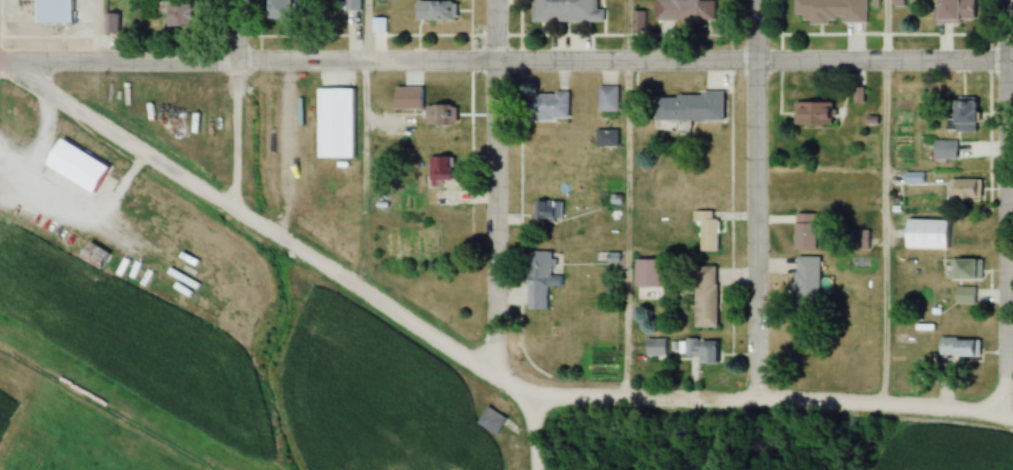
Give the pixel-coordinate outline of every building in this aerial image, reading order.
[(69,0),(33,0),(33,24),(69,24),(69,0)] [(293,19),(293,0),(264,0),(264,19),(293,19)] [(359,0),(343,0),(343,11),(359,11),(359,0)] [(601,22),(601,10),(595,10),(595,0),(530,0),(530,22),(601,22)] [(708,0),(654,0),(654,20),(713,20),(713,0),(708,0)] [(792,15),(800,15),(800,24),(864,24),(864,0),(792,0),(792,15)] [(934,24),(972,24),(972,0),(934,0),(934,24)] [(187,2),(164,5),(167,28),(189,25),(187,2)] [(414,21),(453,21),(453,2),(414,2),(414,21)] [(104,34),(117,33),(116,15),(104,15),(104,34)] [(385,34),(385,19),(374,19),(373,33),(385,34)] [(324,154),(324,84),(356,84),(356,154),(324,154)] [(597,111),(619,111),(619,87),(597,87),(597,111)] [(567,120),(567,93),(528,93),(528,120),(567,120)] [(721,96),(653,96),(653,122),(721,122),(721,96)] [(384,131),(384,100),(371,100),(372,132),(384,131)] [(972,100),(949,100),(949,131),(972,131),(972,100)] [(829,102),(793,102),(793,126),(829,126),(829,102)] [(595,146),(617,146),(617,129),(595,129),(595,146)] [(98,188),(52,158),(68,135),(114,164),(98,188)] [(931,141),(931,159),(955,159),(955,141),(931,141)] [(453,157),(428,157),(428,186),(453,186),(453,157)] [(980,199),(980,180),(949,180),(949,199),(980,199)] [(437,207),(452,207),(452,191),(437,191),(437,207)] [(563,202),(532,202),(532,222),(563,222),(563,202)] [(699,252),(716,252),(716,211),(693,211),(693,220),(699,220),(699,252)] [(793,215),(793,252),(815,252),(815,215),(793,215)] [(945,250),(945,220),(903,220),(903,250),(945,250)] [(850,250),(869,250),(869,231),(850,231),(850,250)] [(525,311),(549,311),(549,253),(526,252),(525,311)] [(794,311),(817,311),(817,258),(794,258),(794,311)] [(634,288),(659,288),(659,260),(634,260),(634,288)] [(981,281),(981,260),(950,260),(950,281),(981,281)] [(693,328),(715,328),(716,268),(693,268),(693,328)] [(973,305),(973,288),(953,288),(953,305),(973,305)] [(666,359),(666,340),(645,340),(645,359),(666,359)] [(980,340),(937,340),(937,358),(980,358),(980,340)] [(699,365),(717,365),(717,341),(672,341),(672,357),(699,357),(699,365)] [(475,423),(495,436),(505,419),(485,407),(475,423)]
